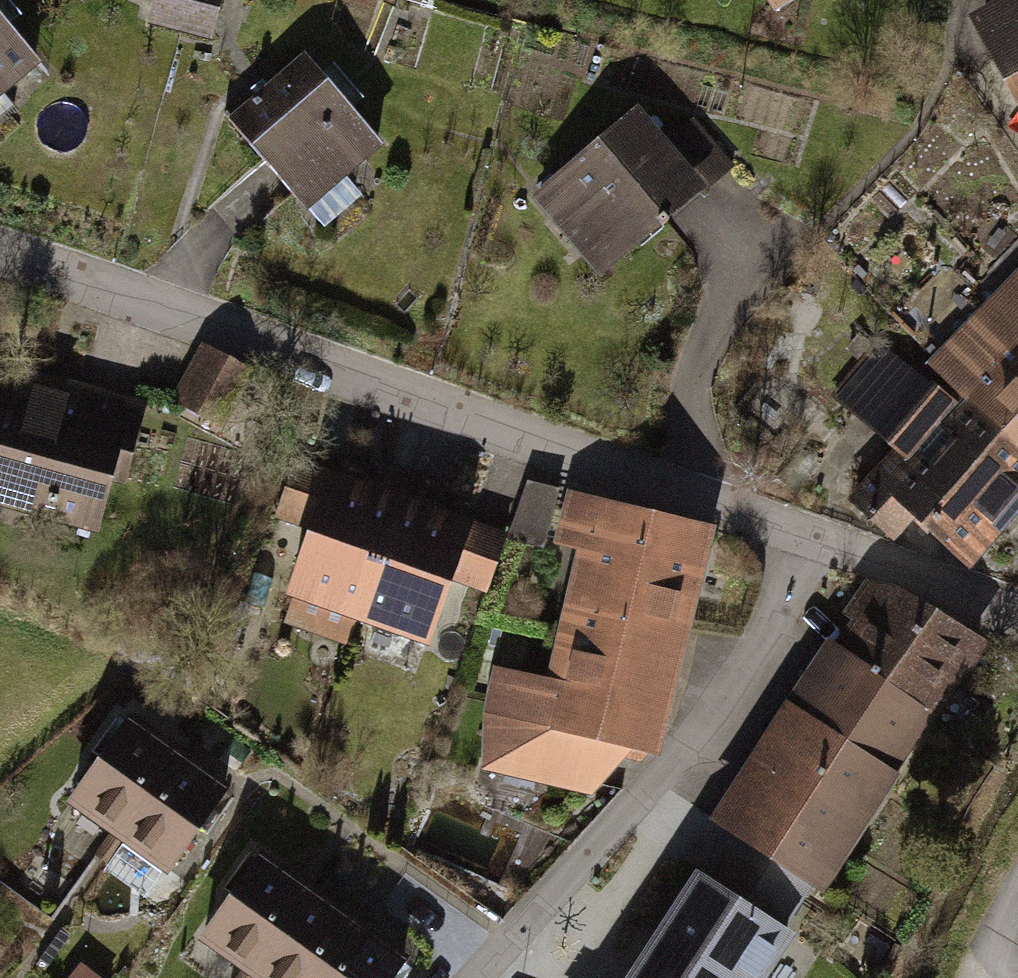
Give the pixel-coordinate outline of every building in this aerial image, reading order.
[(66,66),(10,0),(0,0),(0,121),(66,66)] [(154,17),(223,34),(231,0),(158,0),(154,17)] [(976,26),(1017,103),(1017,3),(976,26)] [(319,42),(238,108),(332,222),(373,188),(357,169),(397,137),(319,42)] [(649,94),(535,185),(607,274),(748,162),(706,110),(679,131),(649,94)] [(976,566),(1017,519),(1017,269),(936,359),(894,322),(832,390),(897,448),(855,494),(905,539),(924,518),(976,566)] [(232,433),(265,368),(210,339),(177,404),(232,433)] [(0,364),(0,496),(110,524),(143,397),(1,361),(0,364)] [(520,527),(301,446),(275,516),(311,529),(281,613),(356,640),(366,614),(446,643),(469,582),(496,591),(520,527)] [(646,745),(671,751),(724,520),(576,486),(564,539),(589,545),(560,672),(506,659),(495,711),(496,766),(602,788),(646,745)] [(797,689),(913,758),(995,627),(867,573),(797,689)] [(797,689),(722,815),(737,824),(830,880),(838,884),(913,758),(797,689)] [(244,782),(138,709),(55,827),(161,900),(244,782)] [(737,824),(640,977),(768,977),(830,880),(737,824)] [(269,847),(188,965),(207,977),(392,977),(413,946),(269,847)]
